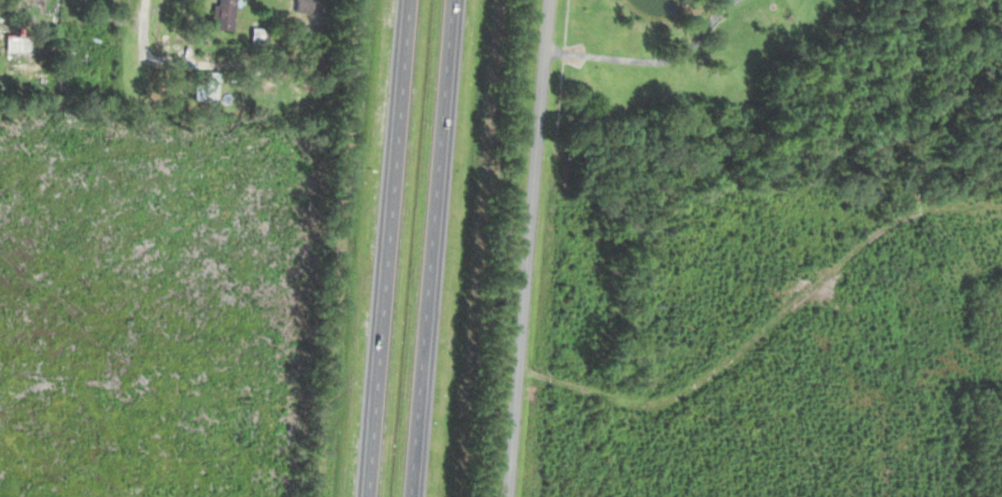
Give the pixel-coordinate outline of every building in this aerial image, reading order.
[(214,29),(232,30),(233,0),(215,0),(214,29)] [(293,12),(312,12),(312,0),(293,0),(293,12)] [(257,30),(250,31),(251,43),(258,42),(257,30)]
